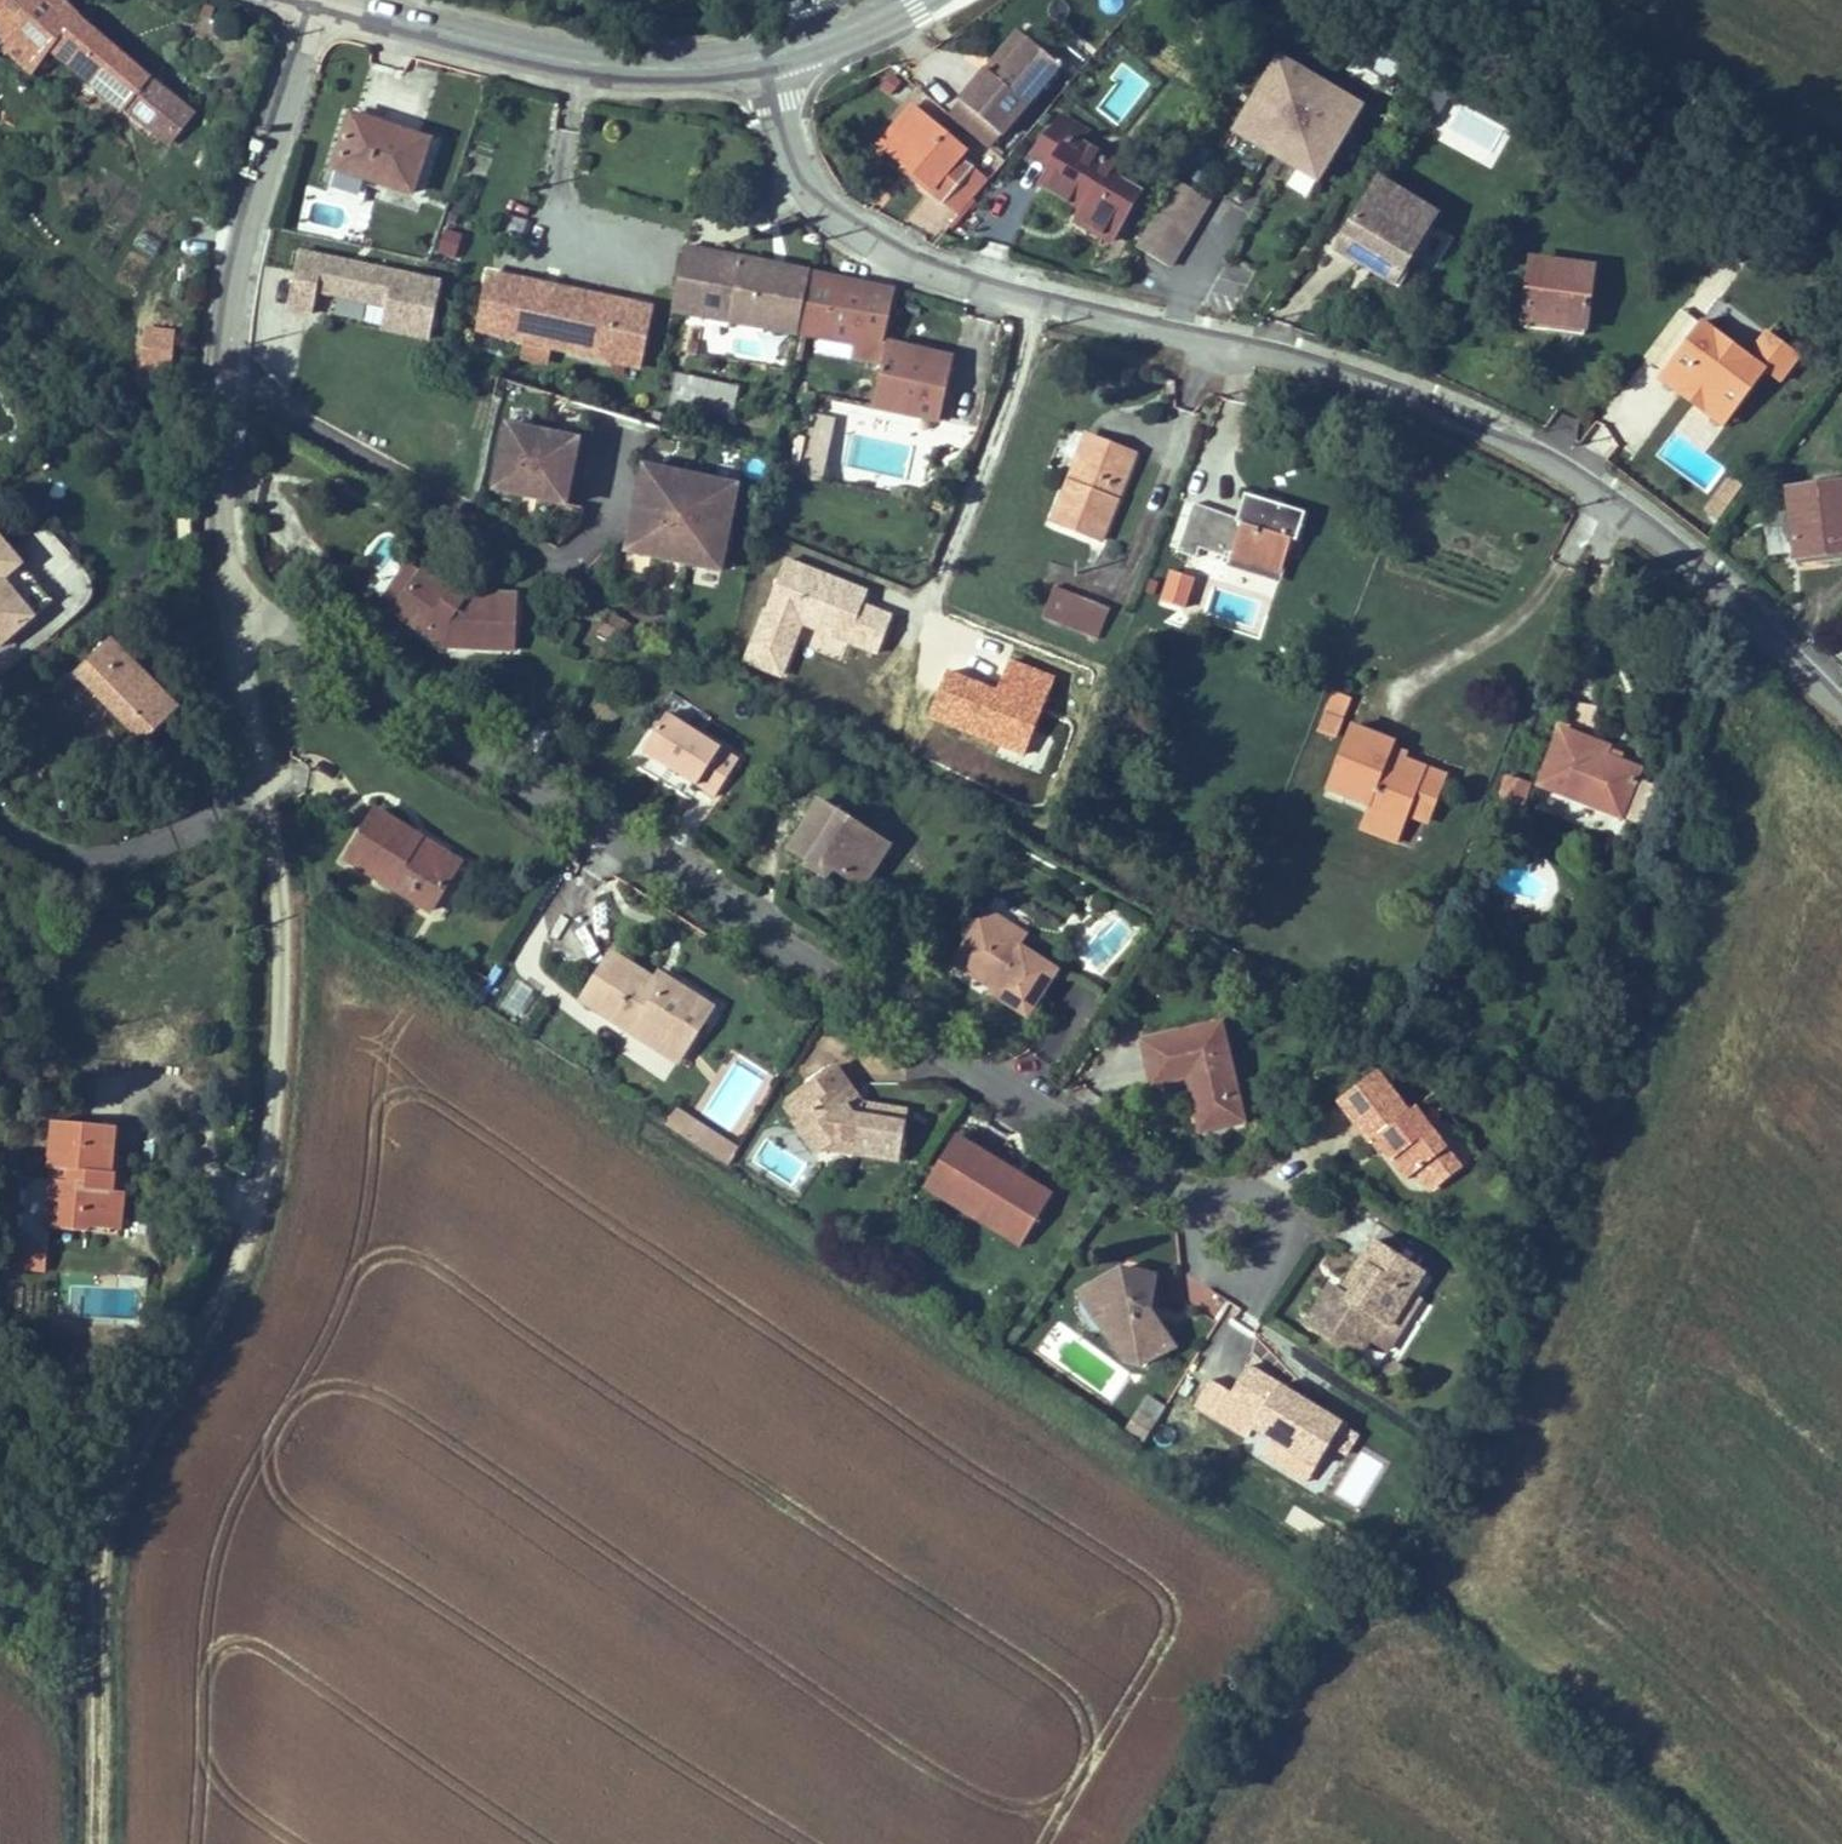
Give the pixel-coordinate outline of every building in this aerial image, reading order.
[(169,95),(60,0),(0,0),(0,43),(34,74),(53,49),(145,125),(169,95)] [(1031,41),(1020,31),(987,70),(998,79),(1031,41)] [(1062,67),(1031,41),(998,79),(987,70),(961,100),(1003,136),(1062,67)] [(1323,174),(1367,100),(1284,51),(1240,125),(1276,146),(1291,121),(1303,128),(1288,153),(1323,174)] [(193,115),(169,95),(145,125),(169,144),(193,115)] [(1003,136),(961,100),(949,115),(992,150),(1003,136)] [(989,180),(962,157),(966,152),(913,108),(882,144),(905,164),(914,171),(910,176),(945,205),(963,183),(977,195),(989,180)] [(383,125),(353,115),(352,120),(382,130),(383,125)] [(1124,170),(1079,144),(1087,132),(1065,119),(1033,156),(1053,168),(1042,185),(1077,206),(1079,202),(1089,208),(1086,211),(1079,223),(1111,242),(1137,199),(1115,187),(1124,170)] [(430,141),(383,125),(382,130),(352,120),(336,168),(413,193),(430,141)] [(1288,153),(1303,128),(1291,121),(1276,146),(1288,153)] [(914,171),(905,164),(901,169),(910,176),(914,171)] [(1174,260),(1214,193),(1181,173),(1141,241),(1174,260)] [(765,181),(749,178),(746,195),(762,198),(765,181)] [(1438,215),(1381,180),(1338,250),(1400,289),(1411,271),(1405,268),(1438,215)] [(963,183),(945,205),(959,217),(977,195),(963,183)] [(1089,208),(1079,202),(1077,206),(1086,211),(1089,208)] [(437,252),(455,257),(463,233),(444,228),(437,252)] [(715,253),(686,247),(673,311),(701,316),(715,253)] [(440,280),(300,250),(288,307),(310,312),(314,290),(386,305),(381,329),(427,339),(440,280)] [(813,274),(715,253),(701,316),(802,334),(813,274)] [(1593,268),(1534,260),(1525,328),(1548,331),(1549,323),(1585,328),(1593,268)] [(622,302),(488,274),(477,330),(528,342),(524,357),(547,363),(550,347),(610,360),(622,302)] [(896,292),(813,274),(802,334),(855,344),(853,358),(884,363),(874,407),(941,421),(955,359),(884,343),(896,292)] [(642,367),(655,308),(622,302),(610,360),(642,367)] [(1716,422),(1728,406),(1749,422),(1737,438),(1753,450),(1768,431),(1752,419),(1758,410),(1755,407),(1768,390),(1731,363),(1739,352),(1745,344),(1707,316),(1695,331),(1714,345),(1688,379),(1677,394),(1716,422)] [(1548,331),(1547,338),(1583,343),(1585,328),(1549,323),(1548,331)] [(1714,345),(1695,331),(1670,365),(1688,379),(1714,345)] [(847,357),(850,346),(817,337),(815,348),(847,357)] [(1776,380),(1739,352),(1731,363),(1768,390),(1776,380)] [(739,388),(678,375),(671,404),(732,417),(739,388)] [(826,464),(836,421),(812,416),(802,459),(826,464)] [(569,503),(582,439),(510,425),(497,489),(527,495),(529,482),(542,485),(540,498),(569,503)] [(1080,477),(1095,438),(1088,435),(1070,482),(1081,486),(1084,479),(1080,477)] [(1102,541),(1136,454),(1095,438),(1080,477),(1084,479),(1081,486),(1070,482),(1054,522),(1102,541)] [(826,464),(802,459),(799,475),(823,480),(826,464)] [(722,571),(741,486),(642,465),(623,549),(669,559),(675,531),(688,533),(681,562),(700,566),(722,571)] [(540,498),(542,485),(529,482),(527,495),(540,498)] [(1789,491),(1797,557),(1821,554),(1822,562),(1841,559),(1841,484),(1789,491)] [(1239,519),(1194,504),(1181,542),(1200,548),(1225,557),(1227,553),(1233,555),(1231,559),(1281,575),(1294,536),(1297,537),(1303,516),(1246,499),(1239,519)] [(681,562),(688,533),(675,531),(669,559),(681,562)] [(0,536),(0,646),(35,617),(4,579),(23,563),(0,536)] [(1200,548),(1181,542),(1178,552),(1197,558),(1200,548)] [(1231,559),(1230,559),(1227,566),(1281,583),(1283,575),(1281,575),(1231,559)] [(395,613),(422,571),(410,563),(383,605),(395,613)] [(466,600),(422,571),(395,613),(446,646),(517,649),(520,596),(470,593),(466,600)] [(1079,597),(1056,588),(1045,618),(1067,627),(1079,597)] [(1111,609),(1079,597),(1067,627),(1099,639),(1111,609)] [(597,636),(613,646),(620,636),(629,622),(609,612),(597,636)] [(639,628),(629,622),(620,636),(630,642),(631,642),(639,628)] [(181,708),(112,637),(75,674),(103,703),(107,699),(113,706),(110,709),(144,745),(181,708)] [(113,706),(107,699),(103,703),(110,709),(113,706)] [(740,760),(668,715),(645,751),(669,767),(671,763),(678,767),(675,771),(716,797),(740,760)] [(1404,760),(1392,756),(1395,748),(1396,744),(1351,726),(1327,788),(1370,805),(1365,818),(1389,827),(1395,810),(1409,816),(1428,770),(1404,760)] [(1609,748),(1562,729),(1540,785),(1622,817),(1641,770),(1606,756),(1609,748)] [(1407,752),(1395,748),(1392,756),(1404,760),(1407,752)] [(1531,785),(1508,777),(1500,799),(1523,807),(1531,785)] [(1523,807),(1500,799),(1497,808),(1520,816),(1523,807)] [(891,846),(821,802),(791,849),(811,862),(812,863),(816,857),(835,870),(865,888),(891,846)] [(1409,816),(1395,810),(1389,827),(1403,833),(1409,816)] [(456,870),(417,846),(422,838),(378,812),(348,860),(432,911),(456,870)] [(461,863),(422,838),(417,846),(456,870),(461,863)] [(835,870),(816,857),(812,863),(811,862),(808,867),(828,880),(835,870)] [(1027,935),(989,910),(957,959),(997,985),(993,991),(992,993),(1028,1017),(1058,971),(1020,946),(1027,935)] [(694,997),(668,980),(660,992),(654,988),(657,983),(655,982),(613,955),(584,1000),(662,1049),(674,1030),(692,1041),(708,1015),(690,1004),(694,997)] [(997,985),(957,959),(953,965),(993,991),(997,985)] [(668,980),(659,975),(655,982),(657,983),(654,988),(660,992),(668,980)] [(712,1009),(694,997),(690,1004),(708,1015),(712,1009)] [(1246,1122),(1223,1023),(1143,1041),(1153,1087),(1188,1079),(1197,1077),(1199,1087),(1191,1089),(1201,1133),(1246,1122)] [(106,1039),(107,1026),(94,1024),(93,1037),(106,1039)] [(123,1040),(124,1027),(107,1026),(106,1039),(123,1040)] [(692,1041),(674,1030),(662,1049),(680,1060),(692,1041)] [(857,1144),(856,1153),(899,1160),(908,1111),(864,1104),(862,1116),(855,1115),(850,1109),(852,1101),(843,1089),(850,1085),(837,1066),(798,1093),(799,1094),(791,1100),(787,1107),(797,1120),(795,1121),(817,1153),(825,1148),(835,1140),(857,1144)] [(1460,1167),(1415,1108),(1409,1113),(1378,1072),(1339,1101),(1372,1143),(1378,1138),(1409,1179),(1418,1173),(1431,1189),(1460,1167)] [(1199,1087),(1197,1077),(1188,1079),(1191,1089),(1199,1087)] [(864,1104),(850,1085),(843,1089),(852,1101),(850,1109),(855,1115),(862,1116),(864,1104)] [(688,1117),(676,1110),(667,1125),(678,1132),(688,1117)] [(739,1150),(688,1117),(678,1132),(730,1165),(739,1150)] [(103,1191),(105,1175),(111,1175),(114,1147),(106,1147),(108,1127),(60,1122),(57,1153),(52,1153),(51,1169),(60,1170),(59,1180),(54,1180),(51,1205),(60,1206),(57,1229),(88,1232),(88,1228),(111,1230),(115,1192),(112,1192),(103,1191)] [(114,1147),(116,1127),(108,1127),(106,1147),(114,1147)] [(975,1146),(960,1137),(928,1189),(977,1219),(986,1204),(953,1183),(975,1146)] [(857,1144),(835,1140),(825,1148),(856,1153),(857,1144)] [(1054,1195),(975,1146),(953,1183),(986,1204),(977,1219),(1022,1247),(1054,1195)] [(112,1192),(114,1176),(111,1175),(105,1175),(103,1191),(112,1192)] [(120,1231),(124,1193),(115,1192),(111,1230),(120,1231)] [(57,1229),(60,1206),(51,1205),(49,1228),(57,1229)] [(1360,1357),(1371,1339),(1383,1320),(1392,1326),(1413,1293),(1425,1274),(1374,1241),(1348,1283),(1355,1288),(1350,1298),(1342,1293),(1331,1286),(1307,1324),(1360,1357)] [(11,1243),(10,1271),(48,1273),(49,1245),(11,1243)] [(1097,1298),(1107,1312),(1104,1331),(1124,1362),(1141,1366),(1165,1353),(1169,1338),(1151,1310),(1153,1295),(1138,1272),(1122,1269),(1099,1282),(1097,1298)] [(1153,1295),(1156,1277),(1138,1272),(1153,1295)] [(1078,1293),(1104,1331),(1107,1312),(1097,1298),(1099,1282),(1078,1293)] [(1355,1288),(1348,1283),(1342,1293),(1350,1298),(1355,1288)] [(1389,1350),(1422,1299),(1413,1293),(1392,1326),(1383,1320),(1371,1339),(1389,1350)] [(1165,1353),(1175,1347),(1169,1338),(1165,1353)] [(1343,1425),(1303,1400),(1300,1405),(1292,1400),(1295,1395),(1248,1366),(1229,1398),(1260,1417),(1254,1427),(1294,1452),(1318,1466),(1343,1425)] [(1303,1400),(1295,1395),(1292,1400),(1300,1405),(1303,1400)] [(1154,1424),(1138,1414),(1128,1430),(1145,1440),(1154,1424)] [(1318,1466),(1294,1452),(1285,1467),(1308,1482),(1318,1466)]
